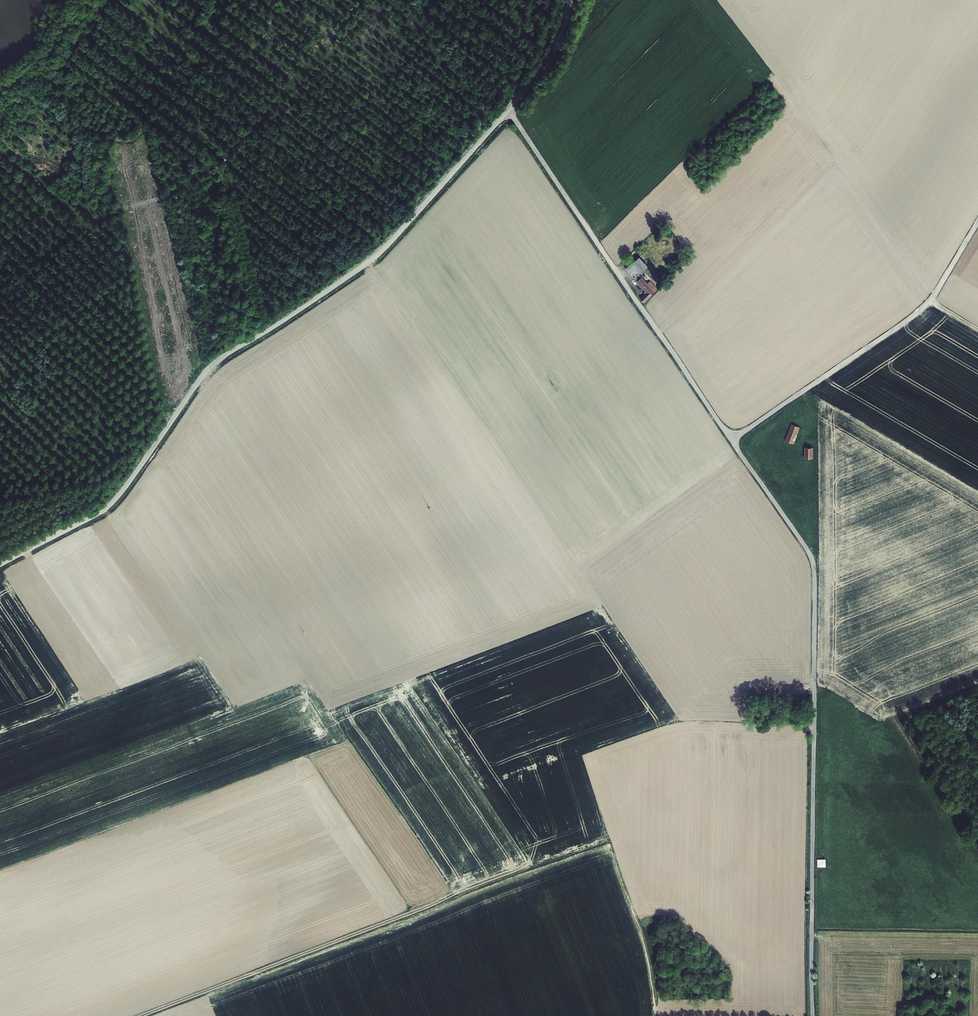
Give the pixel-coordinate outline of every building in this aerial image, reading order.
[(650,240),(645,245),(650,251),(656,246),(650,240)] [(640,258),(632,265),(622,274),(626,280),(631,275),(637,281),(644,275),(650,269),(640,258)] [(651,283),(644,275),(637,281),(647,293),(641,299),(646,303),(661,288),(654,281),(651,283)] [(242,305),(240,297),(230,300),(232,308),(242,305)] [(790,424),(784,441),(791,443),(798,427),(790,424)] [(817,858),(818,866),(827,866),(826,858),(817,858)]
